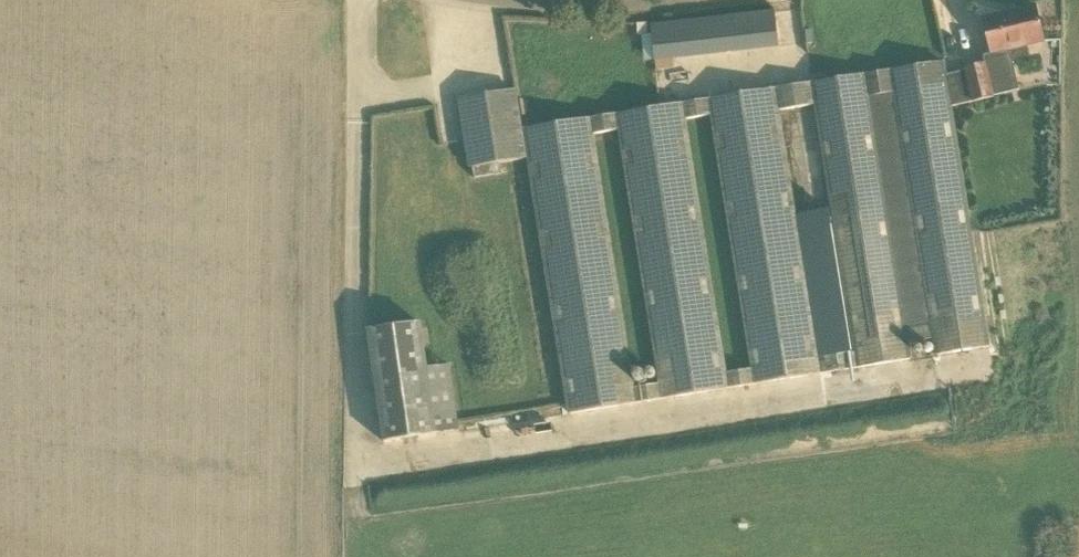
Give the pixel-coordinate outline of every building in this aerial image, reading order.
[(965,68),(965,69),(972,103),(994,98),(991,85),(1009,81),(1015,69),(1010,49),(1044,42),(1036,6),(983,18),(992,54),(986,63),(965,68)] [(655,60),(779,46),(775,11),(651,25),(655,60)] [(945,75),(943,62),(811,83),(814,105),(831,209),(855,368),(913,359),(911,342),(933,339),(935,355),(989,346),(950,108),(972,103),(965,69),(945,75)] [(570,413),(855,368),(831,209),(796,214),(780,110),(814,105),(811,83),(522,129),(526,158),(529,158),(570,413)] [(470,167),(526,158),(522,129),(516,90),(459,99),(470,167)] [(427,368),(421,323),(368,331),(384,442),(458,432),(448,365),(427,368)]
